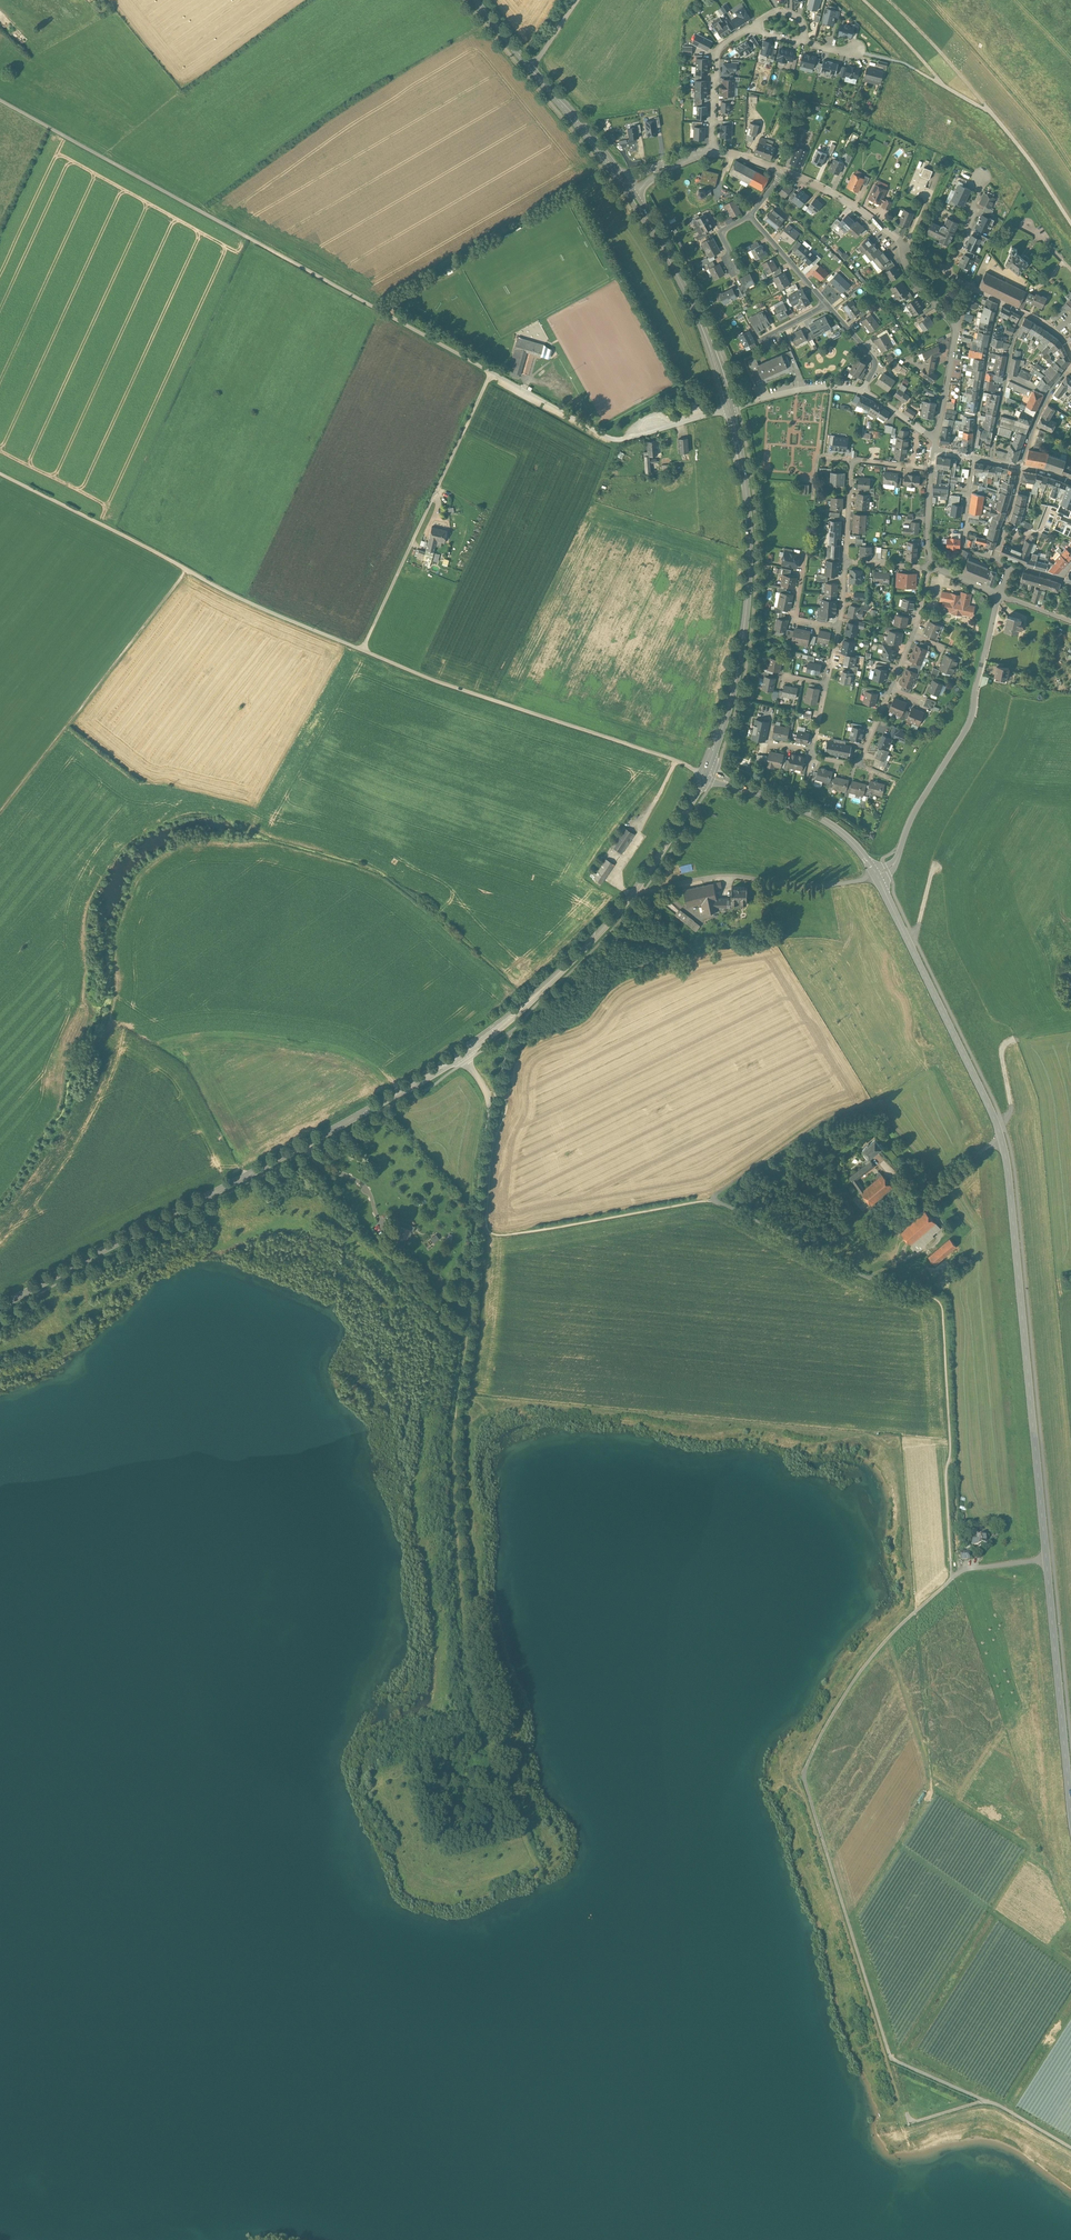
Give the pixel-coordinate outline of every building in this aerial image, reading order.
[(808,8),(817,10),(819,3),(821,3),(821,0),(810,0),(808,8)] [(726,4),(721,8),(724,13),(730,10),(726,4)] [(743,7),(736,12),(738,16),(733,19),(737,27),(750,18),(743,7)] [(826,8),(823,21),(829,23),(828,24),(833,25),(834,20),(834,17),(836,10),(826,8)] [(725,26),(722,22),(718,24),(714,27),(722,37),(732,30),(727,24),(725,26)] [(845,26),(841,25),(839,34),(852,37),(853,32),(854,28),(850,27),(850,26),(849,25),(847,24),(846,25),(845,26)] [(698,34),(694,43),(707,50),(712,41),(698,34)] [(759,44),(754,37),(749,40),(750,42),(753,46),(754,47),(759,44)] [(760,53),(767,55),(767,53),(771,54),(774,44),(770,43),(771,41),(764,39),(760,53)] [(747,41),(744,43),(740,45),(737,47),(736,47),(737,48),(737,47),(739,50),(738,51),(739,54),(740,53),(742,55),(742,56),(742,55),(745,54),(746,55),(747,55),(750,53),(750,52),(749,51),(752,49),(751,47),(753,46),(750,42),(748,43),(747,41),(747,40),(746,41),(747,41)] [(731,50),(734,48),(732,45),(724,49),(727,54),(731,52),(731,50)] [(790,50),(781,48),(778,60),(787,62),(787,60),(790,50)] [(807,55),(803,54),(801,65),(813,68),(816,57),(812,56),(812,55),(808,54),(807,55)] [(702,59),(697,58),(697,59),(697,66),(708,67),(708,59),(702,59)] [(825,60),(822,71),(835,74),(838,63),(825,60)] [(737,64),(724,63),(723,73),(729,73),(729,71),(737,71),(737,64)] [(708,67),(697,66),(696,74),(702,74),(707,74),(708,67)] [(857,78),(860,69),(856,68),(852,67),(848,66),(847,68),(845,75),(846,75),(849,76),(849,77),(853,78),(853,77),(857,78)] [(882,72),(867,68),(865,78),(880,82),(882,72)] [(730,80),(723,80),(723,83),(722,88),(734,88),(734,81),(734,80),(730,80)] [(701,81),(696,81),(696,88),(707,89),(707,81),(701,81)] [(707,89),(696,88),(695,96),(701,96),(706,97),(707,89)] [(734,88),(722,88),(722,92),(723,92),(723,95),(728,96),(734,96),(734,88)] [(724,102),(722,102),(721,112),(723,112),(723,114),(724,115),(727,115),(728,114),(728,112),(730,112),(730,111),(730,108),(730,103),(724,102)] [(707,107),(697,106),(697,118),(706,119),(707,107)] [(647,131),(648,136),(657,134),(656,127),(655,121),(646,122),(647,127),(645,127),(646,131),(646,132),(647,131)] [(759,125),(750,123),(747,134),(756,136),(759,125)] [(732,125),(721,125),(721,129),(721,132),(721,133),(721,137),(731,137),(732,125)] [(630,139),(639,138),(637,127),(628,129),(630,139)] [(705,127),(695,127),(694,139),(704,140),(705,127)] [(858,137),(853,135),(850,143),(854,145),(858,137)] [(762,143),(759,142),(754,154),(762,157),(766,144),(765,144),(762,143)] [(775,148),(766,144),(762,157),(771,160),(775,148)] [(801,151),(796,149),(790,163),(800,168),(807,151),(802,149),(801,151)] [(817,150),(812,162),(822,166),(827,154),(817,150)] [(843,163),(834,159),(830,170),(838,173),(843,163)] [(745,165),(736,160),(729,173),(738,178),(745,165)] [(769,178),(745,165),(738,178),(762,190),(769,178)] [(933,171),(924,167),(921,175),(929,179),(933,171)] [(719,174),(703,169),(700,181),(715,186),(719,174)] [(864,179),(853,174),(847,187),(858,192),(862,184),(864,179)] [(964,187),(967,181),(958,176),(955,183),(959,185),(959,184),(964,187)] [(784,183),(777,191),(785,198),(786,196),(787,196),(788,194),(792,189),(784,183)] [(964,187),(959,184),(959,185),(952,200),(957,202),(963,205),(965,200),(967,195),(968,195),(969,192),(970,189),(964,187)] [(887,190),(875,185),(869,198),(880,204),(887,190)] [(703,189),(702,188),(700,189),(699,189),(698,190),(697,191),(697,192),(697,193),(697,194),(697,195),(697,196),(698,197),(699,197),(700,198),(701,198),(702,198),(704,198),(704,197),(705,197),(705,196),(706,196),(706,195),(707,194),(707,193),(707,192),(706,192),(706,191),(705,190),(704,189),(703,189)] [(797,194),(792,200),(794,201),(800,206),(808,197),(808,196),(801,190),(800,190),(797,194)] [(794,192),(791,196),(788,200),(792,203),(794,201),(792,200),(797,194),(794,192)] [(995,198),(985,193),(980,204),(985,206),(990,208),(990,207),(992,207),(993,204),(992,203),(995,198)] [(823,205),(815,198),(808,207),(816,213),(823,205)] [(886,199),(882,207),(888,210),(892,202),(886,199)] [(734,200),(725,205),(728,211),(731,216),(732,218),(741,213),(734,200)] [(946,202),(940,200),(937,206),(943,208),(946,202)] [(785,218),(773,209),(765,219),(777,229),(777,228),(781,223),(785,218)] [(913,214),(904,210),(898,223),(908,227),(913,214)] [(706,214),(700,217),(698,215),(689,219),(692,224),(694,223),(697,228),(710,221),(706,214)] [(849,229),(855,222),(847,215),(841,222),(837,219),(831,226),(837,232),(842,227),(846,232),(849,229)] [(994,220),(982,215),(976,227),(988,233),(994,220)] [(730,217),(727,216),(723,218),(726,224),(727,225),(734,221),(732,218),(731,216),(730,217)] [(947,218),(944,225),(941,226),(932,222),(926,233),(940,239),(939,241),(949,245),(955,233),(954,233),(959,223),(947,218)] [(710,221),(697,228),(697,229),(698,232),(700,233),(703,231),(703,233),(706,231),(713,228),(710,221)] [(855,222),(849,229),(857,237),(861,233),(864,229),(856,221),(855,222)] [(788,225),(780,234),(780,235),(783,238),(784,237),(791,243),(799,234),(788,225)] [(982,239),(971,233),(965,246),(976,252),(982,239)] [(883,245),(882,246),(884,249),(892,243),(887,237),(880,242),(883,245)] [(712,238),(710,239),(709,238),(708,239),(702,242),(706,249),(710,257),(713,256),(720,252),(717,247),(712,238)] [(867,238),(859,246),(864,252),(865,251),(872,244),(867,238)] [(798,241),(791,248),(795,252),(802,244),(798,241)] [(809,251),(802,244),(795,252),(802,258),(809,251)] [(880,253),(873,244),(872,244),(865,251),(872,260),(874,258),(880,253)] [(761,245),(752,250),(755,256),(756,259),(765,254),(761,245)] [(1022,258),(1016,252),(1017,249),(1011,246),(1009,252),(1010,252),(1006,263),(1018,273),(1028,262),(1026,261),(1029,258),(1025,255),(1022,258)] [(816,256),(809,251),(802,258),(809,264),(811,262),(816,256)] [(845,251),(841,255),(846,260),(850,255),(845,251)] [(890,260),(883,251),(880,253),(874,258),(872,260),(870,261),(877,270),(881,267),(886,264),(890,260)] [(974,258),(963,253),(958,265),(969,270),(974,258)] [(839,262),(842,260),(836,254),(833,257),(839,262)] [(817,255),(816,256),(811,262),(814,266),(816,263),(821,258),(817,255)] [(773,263),(771,259),(762,264),(768,274),(774,270),(777,269),(777,268),(774,263),(773,263)] [(709,262),(707,264),(709,269),(715,266),(712,261),(709,262)] [(887,266),(885,268),(887,271),(894,266),(895,266),(893,262),(887,266)] [(442,268),(445,274),(455,269),(453,263),(442,268)] [(715,266),(709,269),(715,279),(724,275),(718,264),(715,266)] [(886,264),(881,267),(877,270),(879,273),(885,268),(887,266),(886,264)] [(822,269),(819,266),(815,271),(813,272),(815,274),(815,275),(816,277),(818,276),(821,280),(827,273),(825,271),(825,270),(824,269),(822,269)] [(894,266),(887,271),(886,272),(892,280),(900,275),(894,266)] [(1026,291),(986,272),(978,288),(1018,307),(1022,300),(1026,291)] [(754,283),(749,273),(741,277),(744,284),(746,287),(754,283)] [(776,277),(774,278),(779,288),(789,283),(784,273),(782,274),(776,277)] [(850,285),(838,273),(834,277),(830,281),(842,293),(850,285)] [(901,283),(892,289),(899,299),(903,296),(908,293),(901,283)] [(739,288),(735,289),(740,298),(743,296),(739,288)] [(802,289),(788,296),(793,305),(798,308),(801,307),(809,303),(802,289)] [(729,290),(724,293),(723,292),(717,293),(718,301),(724,300),(725,303),(736,297),(733,291),(730,292),(729,290)] [(908,293),(903,296),(906,301),(913,297),(909,292),(908,293)] [(1042,296),(1036,293),(1035,296),(1029,293),(1025,300),(1032,303),(1042,308),(1047,297),(1042,295),(1042,296)] [(916,298),(906,305),(913,316),(924,309),(916,298)] [(997,304),(987,299),(985,306),(988,307),(995,311),(997,304)] [(860,311),(852,300),(843,307),(851,318),(860,311)] [(978,303),(970,301),(968,307),(975,310),(978,303)] [(1066,302),(1050,316),(1054,321),(1070,307),(1066,302)] [(784,304),(775,309),(777,312),(776,313),(779,319),(788,315),(785,310),(786,309),(784,304)] [(1012,311),(1002,306),(999,315),(1007,319),(1008,319),(1012,311)] [(995,311),(988,307),(987,311),(987,314),(994,316),(995,311)] [(759,319),(752,322),(756,329),(757,331),(770,324),(767,317),(763,310),(756,314),(759,319)] [(1020,315),(1012,311),(1008,319),(1011,320),(1012,321),(1012,322),(1013,322),(1013,321),(1017,323),(1020,315)] [(971,322),(973,315),(966,312),(964,319),(971,322)] [(866,318),(862,321),(870,332),(879,326),(871,314),(866,318)] [(919,322),(919,323),(920,323),(925,330),(924,330),(925,331),(933,324),(928,316),(924,319),(919,322)] [(825,317),(810,325),(813,330),(816,335),(830,327),(825,317)] [(1033,322),(1025,318),(1020,328),(1027,331),(1028,330),(1033,322)] [(1033,322),(1028,330),(1031,332),(1036,324),(1033,322)] [(1036,324),(1031,332),(1034,335),(1039,326),(1036,324)] [(991,328),(979,325),(978,331),(983,332),(983,333),(989,334),(991,328)] [(1010,326),(1007,325),(1004,332),(1003,334),(1003,335),(1011,338),(1015,328),(1010,326)] [(1039,326),(1034,335),(1036,336),(1037,336),(1043,329),(1039,326)] [(1027,331),(1020,328),(1017,335),(1019,336),(1021,337),(1024,338),(1027,331)] [(801,329),(790,335),(796,345),(807,339),(801,329)] [(1043,329),(1037,336),(1038,337),(1040,338),(1046,331),(1043,329)] [(886,330),(877,336),(878,338),(886,334),(893,345),(896,343),(892,337),(891,337),(886,330)] [(749,331),(739,336),(745,347),(748,345),(754,341),(755,341),(749,331)] [(983,332),(978,331),(977,338),(978,339),(982,340),(982,337),(988,338),(989,334),(983,333),(983,332)] [(1046,331),(1040,338),(1042,339),(1048,344),(1054,336),(1046,331)] [(878,338),(875,340),(875,341),(882,352),(893,345),(886,334),(878,338)] [(1054,336),(1048,344),(1051,347),(1058,340),(1054,336)] [(982,337),(982,340),(978,339),(978,340),(978,342),(977,345),(987,346),(988,338),(982,337)] [(1000,339),(993,337),(991,345),(1001,348),(1003,342),(1003,340),(1000,339)] [(1051,347),(1050,348),(1054,353),(1055,352),(1059,348),(1062,345),(1058,340),(1051,347)] [(518,344),(516,343),(514,349),(515,349),(509,371),(510,372),(509,375),(518,378),(519,374),(521,375),(521,374),(517,373),(521,357),(523,357),(524,352),(538,355),(540,347),(519,341),(518,344)] [(977,345),(976,345),(976,348),(975,351),(986,353),(987,346),(977,345)] [(1067,354),(1062,345),(1059,348),(1060,353),(1062,357),(1067,354)] [(938,346),(918,355),(920,359),(923,358),(924,361),(926,360),(925,367),(920,374),(933,383),(937,376),(933,373),(934,368),(933,368),(935,361),(935,360),(936,356),(941,354),(938,346)] [(758,364),(756,365),(764,383),(798,368),(790,350),(758,364)] [(986,353),(975,351),(975,355),(974,358),(984,360),(986,353)] [(1048,353),(1047,351),(1044,354),(1042,356),(1046,360),(1050,357),(1051,356),(1050,354),(1048,353)] [(1007,356),(996,354),(995,358),(995,362),(997,363),(1000,364),(1000,369),(1004,370),(1007,356)] [(1062,357),(1061,359),(1067,365),(1070,361),(1067,354),(1062,357)] [(764,383),(756,365),(758,364),(755,357),(747,361),(758,386),(764,383)] [(1061,359),(1059,357),(1055,362),(1063,369),(1067,365),(1061,359)] [(866,363),(857,358),(849,371),(849,372),(850,371),(854,373),(853,374),(854,374),(857,376),(860,378),(864,372),(862,370),(866,363)] [(984,360),(974,358),(973,365),(972,369),(976,370),(976,369),(982,370),(984,360)] [(903,366),(896,361),(890,365),(898,372),(903,366)] [(997,363),(995,362),(994,362),(994,366),(992,374),(994,374),(1003,377),(1004,370),(1000,369),(1000,364),(997,363)] [(1063,369),(1055,362),(1052,365),(1054,367),(1060,372),(1063,369)] [(1019,365),(1011,363),(1009,372),(1017,376),(1019,365)] [(1045,370),(1037,363),(1035,366),(1038,368),(1044,372),(1045,370)] [(1051,364),(1047,369),(1047,368),(1045,370),(1044,372),(1047,375),(1054,381),(1060,372),(1054,367),(1052,365),(1051,364)] [(976,370),(972,369),(972,370),(971,376),(971,378),(975,378),(981,379),(982,370),(976,369),(976,370)] [(1030,373),(1021,369),(1018,375),(1030,380),(1033,375),(1030,373)] [(846,370),(841,378),(844,380),(849,372),(849,371),(846,370)] [(1041,374),(1037,370),(1035,372),(1042,378),(1043,379),(1045,377),(1041,374)] [(987,373),(986,373),(985,379),(993,381),(994,374),(992,374),(987,373)] [(895,380),(887,374),(885,376),(882,374),(876,382),(888,391),(895,380)] [(1003,377),(994,374),(993,381),(993,383),(997,383),(997,381),(1002,382),(1003,377)] [(1045,377),(1043,379),(1050,386),(1054,381),(1047,375),(1045,377)] [(1066,376),(1062,383),(1068,387),(1068,388),(1070,390),(1070,391),(1070,380),(1066,376)] [(1043,379),(1042,378),(1036,386),(1046,391),(1050,386),(1043,379)] [(993,381),(985,379),(984,388),(992,390),(993,383),(993,381)] [(1031,391),(1009,381),(1007,386),(1011,388),(1028,396),(1031,391)] [(1062,383),(1054,394),(1057,396),(1059,398),(1064,392),(1068,388),(1068,387),(1062,383)] [(902,384),(894,395),(904,402),(908,395),(903,392),(907,387),(902,384)] [(1034,390),(1026,406),(1036,410),(1043,394),(1034,390)] [(999,395),(988,393),(987,399),(986,401),(987,401),(992,402),(998,403),(999,395)] [(873,401),(861,395),(857,404),(869,410),(873,401)] [(1016,401),(1008,397),(1007,404),(1015,406),(1016,401)] [(978,402),(972,400),(971,403),(970,412),(976,413),(978,402)] [(882,407),(873,401),(869,410),(867,413),(875,418),(877,415),(877,416),(882,407)] [(935,403),(923,401),(922,408),(934,410),(935,403)] [(955,402),(947,401),(946,409),(954,410),(955,402)] [(992,402),(987,401),(986,406),(985,406),(984,407),(988,408),(997,409),(998,403),(992,402)] [(1055,409),(1048,405),(1042,415),(1049,419),(1055,409)] [(1036,410),(1026,406),(1024,412),(1033,416),(1036,410)] [(890,413),(882,407),(877,416),(885,421),(890,413)] [(934,410),(922,408),(921,416),(933,418),(934,410)] [(916,413),(910,409),(907,414),(913,418),(916,413)] [(1010,410),(1004,409),(1002,415),(1008,417),(1009,413),(1010,410)] [(1024,412),(1021,411),(1018,417),(1017,420),(1019,420),(1030,425),(1033,416),(1024,412)] [(995,416),(986,414),(986,416),(985,421),(988,421),(994,422),(995,416)] [(1002,415),(1001,415),(999,425),(1012,429),(1027,433),(1030,425),(1019,420),(1017,420),(1015,419),(1012,418),(1008,417),(1002,415)] [(1049,419),(1042,415),(1037,424),(1050,431),(1052,431),(1056,422),(1049,419)] [(954,420),(944,418),(943,426),(942,426),(940,442),(949,444),(952,428),(954,420)] [(967,418),(966,418),(966,423),(965,426),(974,427),(974,419),(967,418)] [(893,426),(885,424),(884,432),(892,433),(893,426)] [(1012,429),(999,425),(998,434),(1010,437),(1012,429)] [(1046,432),(1039,430),(1037,437),(1044,439),(1046,432)] [(1013,442),(1012,445),(1021,449),(1026,435),(1017,432),(1013,442)] [(907,436),(900,435),(899,437),(898,437),(896,445),(907,447),(909,439),(908,439),(907,437),(907,436)] [(834,437),(833,445),(833,449),(846,451),(848,438),(834,437)] [(1044,439),(1037,437),(1033,450),(1040,451),(1044,439)] [(687,438),(678,439),(679,453),(688,452),(687,438)] [(656,441),(646,442),(647,450),(656,449),(656,441)] [(907,447),(896,445),(895,453),(897,453),(897,455),(904,456),(904,454),(906,455),(907,447)] [(963,446),(959,445),(958,450),(970,453),(971,446),(967,445),(967,446),(963,446)] [(1012,445),(1010,445),(1008,453),(1005,460),(1016,463),(1021,449),(1012,445)] [(1033,450),(1029,449),(1025,464),(1044,467),(1045,466),(1048,454),(1049,453),(1040,451),(1033,450)] [(1066,460),(1048,454),(1045,466),(1062,471),(1062,472),(1065,464),(1067,461),(1066,460)] [(944,457),(937,456),(935,467),(942,468),(944,457)] [(951,458),(944,457),(942,468),(946,468),(949,469),(949,466),(951,458)] [(984,464),(975,463),(974,476),(978,476),(978,475),(979,470),(983,471),(984,464)] [(989,465),(984,464),(983,471),(979,470),(978,475),(983,476),(983,474),(987,475),(989,465)] [(1069,465),(1065,464),(1062,472),(1062,471),(1061,473),(1067,475),(1066,474),(1070,466),(1069,465)] [(996,466),(989,465),(987,475),(995,476),(996,466)] [(945,474),(941,473),(942,468),(935,467),(934,476),(933,482),(949,484),(949,483),(949,480),(950,476),(950,475),(947,474),(945,474)] [(1036,474),(1023,471),(1021,481),(1034,483),(1034,481),(1036,474)] [(845,473),(831,472),(831,475),(830,485),(836,485),(836,486),(837,486),(837,485),(844,486),(845,473)] [(897,474),(885,472),(884,483),(895,484),(896,484),(897,477),(897,474)] [(1016,475),(1006,473),(1004,480),(1014,483),(1016,475)] [(1043,475),(1036,474),(1034,481),(1034,483),(1033,485),(1038,486),(1040,486),(1043,475)] [(916,476),(909,475),(908,476),(905,475),(904,484),(907,484),(907,485),(915,486),(915,485),(919,486),(920,477),(916,476)] [(1048,477),(1043,475),(1040,486),(1043,487),(1045,488),(1046,485),(1048,477)] [(1056,480),(1048,477),(1046,485),(1049,486),(1048,488),(1047,493),(1050,495),(1056,480)] [(870,479),(859,478),(858,487),(865,488),(869,488),(870,479)] [(1004,480),(1003,480),(1001,486),(1012,489),(1014,483),(1004,480)] [(1056,480),(1050,495),(1053,496),(1051,501),(1054,502),(1056,496),(1057,497),(1062,482),(1056,480)] [(949,484),(933,482),(933,495),(948,496),(948,493),(948,489),(949,484)] [(1057,497),(1056,497),(1062,499),(1063,497),(1067,484),(1062,482),(1057,497)] [(809,485),(799,484),(798,493),(809,494),(809,485)] [(1063,497),(1062,499),(1057,511),(1062,514),(1069,517),(1070,512),(1070,486),(1067,484),(1063,497)] [(987,487),(979,485),(977,492),(985,494),(985,491),(987,487)] [(1001,486),(998,486),(997,491),(1001,492),(1011,494),(1012,489),(1001,486)] [(997,490),(987,487),(985,491),(996,495),(997,490)] [(1011,494),(1001,492),(997,491),(997,490),(996,495),(994,500),(1008,504),(1011,494)] [(984,495),(972,493),(969,512),(980,514),(981,514),(984,495)] [(1027,495),(1018,493),(1016,502),(1025,505),(1026,501),(1027,495)] [(864,495),(857,494),(856,507),(868,508),(869,495),(864,495)] [(952,503),(950,514),(961,516),(963,505),(959,504),(960,496),(951,494),(950,503),(952,503)] [(843,498),(831,497),(831,509),(842,510),(843,498)] [(1008,504),(994,500),(994,503),(992,508),(1006,512),(1008,504)] [(1024,506),(1015,503),(1013,511),(1023,514),(1024,509),(1025,506),(1024,506)] [(992,508),(991,507),(991,509),(990,512),(989,515),(993,516),(1003,519),(1006,512),(992,508)] [(1022,515),(1013,512),(1010,520),(1020,524),(1022,515)] [(1069,517),(1062,514),(1061,515),(1057,513),(1056,517),(1058,518),(1067,522),(1069,517)] [(866,515),(854,514),(853,531),(865,532),(866,515)] [(1003,519),(993,516),(991,523),(990,525),(1000,528),(1003,519)] [(1067,522),(1058,518),(1054,529),(1070,536),(1070,524),(1067,522)] [(839,521),(831,520),(831,525),(830,525),(830,535),(831,535),(830,544),(836,545),(837,535),(840,536),(840,537),(841,526),(839,525),(839,521)] [(919,522),(911,522),(911,528),(903,528),(903,533),(918,534),(919,522)] [(990,525),(986,539),(987,539),(996,541),(1000,528),(990,525)] [(438,529),(431,527),(426,550),(434,552),(436,541),(438,529)] [(447,530),(438,529),(436,541),(444,543),(447,530)] [(977,535),(967,532),(966,539),(969,539),(973,540),(975,541),(977,537),(976,537),(977,535)] [(956,537),(951,537),(951,538),(947,538),(947,547),(951,547),(951,548),(956,549),(956,547),(960,548),(960,539),(956,539),(956,537)] [(985,539),(977,537),(975,541),(984,543),(984,545),(986,545),(987,539),(986,539),(985,538),(985,539)] [(996,541),(987,539),(986,545),(986,546),(994,549),(996,541)] [(1028,541),(1026,540),(1021,552),(1028,555),(1030,552),(1033,543),(1028,541)] [(917,542),(907,541),(907,551),(917,551),(917,542)] [(830,544),(829,544),(828,557),(831,557),(839,558),(840,545),(836,545),(830,544)] [(1021,552),(1004,545),(1000,554),(1025,565),(1028,558),(1029,555),(1028,555),(1021,552)] [(862,546),(860,546),(859,557),(871,558),(871,547),(862,546)] [(1061,554),(1068,561),(1070,558),(1070,556),(1068,553),(1070,552),(1068,550),(1066,548),(1062,552),(1061,554)] [(972,554),(964,550),(962,555),(969,558),(970,558),(970,557),(972,554)] [(792,553),(785,551),(785,552),(784,556),(783,556),(782,557),(782,559),(783,560),(782,564),(797,568),(800,555),(792,553)] [(917,551),(907,551),(906,559),(916,560),(917,551)] [(1061,554),(1060,554),(1055,560),(1057,561),(1063,567),(1068,561),(1061,554)] [(989,565),(970,557),(970,558),(969,558),(967,561),(987,569),(989,565)] [(1031,559),(1028,558),(1025,565),(1034,567),(1036,560),(1031,559)] [(831,560),(826,560),(826,567),(838,568),(839,561),(831,560)] [(1047,563),(1036,560),(1034,567),(1046,570),(1048,564),(1047,563)] [(987,569),(967,561),(963,574),(986,584),(991,571),(987,569)] [(1063,567),(1057,561),(1053,565),(1052,566),(1048,571),(1058,573),(1063,567)] [(838,568),(826,567),(825,574),(825,575),(828,575),(838,575),(838,568)] [(862,571),(851,570),(850,582),(858,583),(859,584),(861,584),(862,583),(862,581),(861,580),(862,571)] [(889,572),(875,571),(874,582),(889,583),(889,572)] [(997,573),(991,571),(986,584),(992,587),(997,573)] [(1032,575),(1023,572),(1021,581),(1026,582),(1030,583),(1032,575)] [(790,574),(784,573),(784,575),(783,575),(781,584),(787,585),(794,587),(796,578),(789,576),(790,574)] [(916,574),(897,573),(897,586),(915,587),(916,574)] [(1039,576),(1032,575),(1030,583),(1033,584),(1036,585),(1039,576)] [(1052,580),(1039,576),(1036,585),(1038,586),(1040,586),(1045,588),(1049,588),(1049,589),(1051,581),(1052,580)] [(1058,582),(1051,581),(1049,589),(1049,588),(1048,589),(1057,592),(1059,585),(1057,585),(1058,582)] [(837,584),(826,583),(825,594),(835,595),(836,595),(837,584)] [(1039,589),(1035,588),(1031,601),(1038,603),(1040,594),(1042,590),(1039,589)] [(961,595),(942,591),(939,600),(943,601),(941,609),(952,612),(952,613),(962,615),(962,614),(972,616),(975,606),(969,605),(971,594),(961,592),(961,595)] [(786,593),(781,592),(778,607),(783,608),(790,610),(793,595),(786,593)] [(1064,597),(1058,595),(1055,604),(1061,606),(1064,597)] [(904,599),(902,607),(912,610),(914,601),(904,599)] [(825,600),(822,600),(821,607),(836,608),(836,604),(836,601),(834,600),(825,600)] [(861,607),(850,605),(848,615),(861,618),(863,609),(863,608),(861,607)] [(836,608),(821,607),(821,615),(828,615),(835,616),(835,612),(836,612),(836,608)] [(902,615),(897,614),(895,625),(905,627),(907,617),(902,615)] [(1021,618),(1007,615),(1004,630),(1018,633),(1019,629),(1022,629),(1023,624),(1020,624),(1021,618)] [(782,619),(777,618),(775,630),(774,634),(781,635),(783,633),(784,632),(785,632),(788,620),(782,619)] [(941,625),(930,620),(924,633),(931,636),(936,638),(941,625)] [(855,624),(848,623),(846,634),(856,636),(858,625),(855,624)] [(809,632),(796,628),(795,631),(793,640),(793,642),(806,645),(808,638),(809,632)] [(831,633),(820,630),(817,641),(828,644),(831,633)] [(895,631),(889,630),(889,631),(888,636),(901,639),(902,633),(895,631)] [(901,639),(888,636),(887,641),(887,642),(893,643),(900,644),(901,639)] [(854,642),(844,640),(842,650),(843,650),(852,652),(853,649),(854,650),(855,645),(854,645),(854,642)] [(930,646),(921,642),(919,646),(927,649),(927,650),(928,650),(930,646)] [(919,646),(916,645),(913,653),(924,657),(927,650),(927,649),(919,646)] [(891,650),(884,648),(883,649),(883,653),(881,655),(881,657),(882,658),(884,659),(885,658),(886,658),(886,659),(893,660),(895,651),(891,650)] [(924,657),(913,653),(910,660),(912,661),(921,665),(921,664),(924,657)] [(851,655),(846,654),(844,665),(851,666),(851,665),(854,666),(856,656),(851,655)] [(953,657),(946,654),(943,661),(955,666),(958,660),(958,659),(953,657)] [(782,661),(770,658),(768,669),(773,671),(779,672),(782,661)] [(955,666),(943,661),(940,669),(952,674),(955,666)] [(821,665),(809,662),(807,672),(819,674),(821,665)] [(920,669),(911,665),(909,670),(917,673),(918,674),(920,669)] [(1009,668),(997,665),(995,676),(1007,678),(1008,674),(1010,674),(1010,670),(1009,670),(1009,668)] [(940,670),(933,667),(931,674),(937,677),(940,670)] [(885,670),(875,668),(873,679),(883,681),(885,675),(886,675),(887,670),(885,670)] [(909,670),(906,668),(903,676),(914,681),(917,673),(909,670)] [(849,672),(843,671),(840,682),(850,684),(852,673),(849,672)] [(768,677),(765,676),(764,679),(762,689),(773,691),(775,680),(773,680),(773,678),(768,677)] [(914,681),(903,676),(900,684),(903,685),(911,688),(914,681)] [(943,684),(933,680),(928,691),(938,695),(943,684)] [(797,688),(784,685),(783,691),(782,696),(795,699),(797,688)] [(911,688),(903,685),(901,690),(909,693),(911,688)] [(819,689),(809,687),(805,702),(816,704),(819,689)] [(873,692),(867,691),(865,698),(864,699),(863,702),(864,703),(875,705),(877,693),(873,692)] [(906,703),(894,698),(891,704),(889,710),(901,715),(901,716),(904,709),(906,703)] [(907,719),(907,720),(913,723),(918,710),(912,708),(910,712),(907,719)] [(918,710),(913,723),(919,725),(921,721),(922,720),(923,719),(922,717),(924,713),(918,710)] [(756,719),(752,738),(765,741),(769,721),(756,719)] [(775,726),(774,731),(773,736),(787,740),(789,729),(775,726)] [(894,726),(891,733),(897,735),(900,728),(894,726)] [(861,729),(851,727),(849,739),(861,741),(863,729),(861,729)] [(900,728),(897,735),(891,733),(890,736),(904,742),(907,735),(902,733),(903,730),(900,728)] [(810,733),(798,731),(795,741),(807,744),(810,733)] [(892,738),(883,734),(878,746),(880,747),(887,750),(892,738)] [(834,742),(827,741),(825,752),(837,754),(839,744),(834,742)] [(845,745),(839,744),(837,754),(849,757),(852,746),(845,745)] [(887,750),(880,747),(876,757),(882,759),(885,760),(889,750),(887,750)] [(784,755),(769,752),(769,756),(767,764),(767,765),(774,766),(781,767),(783,756),(784,755)] [(796,754),(793,754),(791,754),(789,760),(788,767),(795,768),(798,755),(795,755),(796,754)] [(803,756),(800,755),(800,756),(798,755),(795,768),(802,770),(803,763),(805,757),(803,756)] [(822,768),(822,769),(818,768),(818,771),(818,770),(818,771),(817,772),(816,779),(830,783),(833,772),(826,770),(826,769),(822,768)] [(849,780),(835,776),(832,787),(846,791),(848,784),(849,780)] [(866,784),(852,781),(851,785),(850,792),(864,795),(866,786),(866,784)] [(877,781),(875,781),(874,782),(870,781),(869,787),(868,791),(868,792),(868,793),(872,794),(873,793),(882,795),(884,789),(883,789),(884,784),(877,783),(877,781)] [(634,835),(624,828),(611,846),(622,853),(634,835)] [(606,858),(593,877),(601,882),(614,864),(606,858)] [(694,864),(678,868),(679,874),(695,870),(694,864)] [(721,881),(714,882),(716,891),(722,890),(721,881)] [(714,882),(683,889),(686,905),(702,902),(704,911),(719,908),(719,906),(717,897),(716,891),(714,882)] [(747,888),(732,887),(732,897),(732,902),(735,902),(735,904),(742,904),(742,902),(747,902),(747,888)] [(732,897),(717,897),(719,906),(732,906),(732,902),(732,897)] [(696,923),(682,912),(678,917),(692,928),(696,923)] [(874,1139),(870,1143),(869,1143),(868,1144),(862,1150),(864,1153),(863,1154),(869,1162),(871,1161),(869,1158),(881,1148),(874,1139)] [(869,1162),(850,1177),(853,1181),(857,1179),(875,1165),(871,1161),(869,1162)] [(863,1190),(860,1192),(871,1205),(892,1186),(880,1172),(876,1175),(878,1177),(863,1190)] [(863,1190),(857,1179),(853,1181),(860,1192),(863,1190)] [(908,1225),(900,1231),(906,1239),(910,1243),(919,1236),(927,1229),(935,1222),(925,1210),(908,1225)] [(935,1222),(927,1229),(932,1235),(940,1227),(935,1222)] [(409,1229),(396,1225),(393,1233),(406,1238),(408,1229),(409,1229)] [(927,1229),(919,1236),(925,1244),(934,1237),(932,1235),(927,1229)] [(403,1244),(406,1238),(393,1233),(392,1237),(391,1240),(403,1244)] [(440,1239),(436,1235),(431,1239),(434,1244),(440,1239)] [(919,1236),(910,1243),(917,1251),(925,1244),(919,1236)] [(950,1238),(928,1256),(935,1265),(957,1247),(950,1238)] [(988,1535),(972,1536),(973,1545),(980,1544),(980,1547),(985,1546),(984,1544),(989,1544),(988,1535)]
